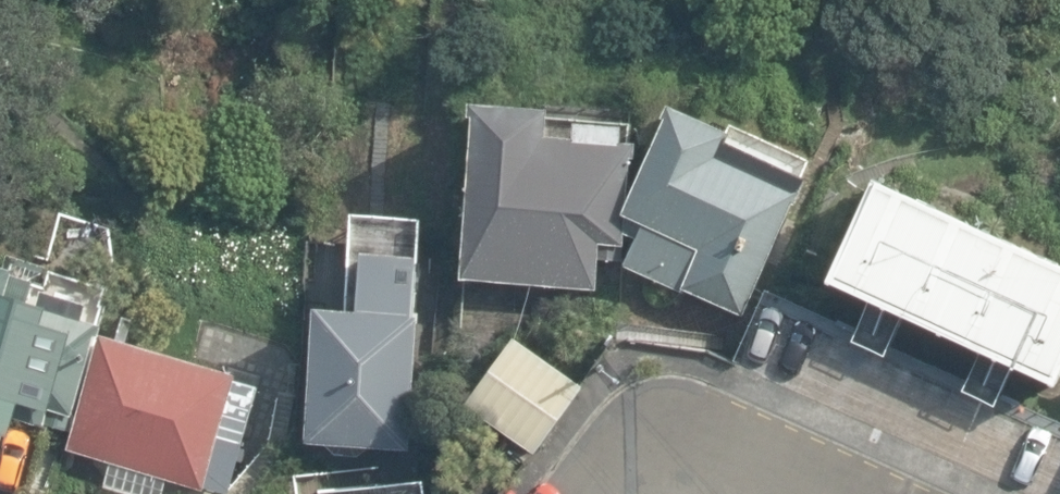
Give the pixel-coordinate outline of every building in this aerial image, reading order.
[(462,280),(596,292),(599,262),(623,264),(631,160),(635,161),(637,145),(622,144),(623,129),(577,125),(576,140),(548,138),(550,113),(472,106),(470,119),(476,120),(462,280)] [(687,290),(743,315),(803,184),(726,148),(731,137),(672,109),(628,205),(628,215),(648,224),(627,268),(685,295),(687,290)] [(1054,383),(1059,370),(1059,263),(874,179),(828,282),(1054,383)] [(312,444),(410,450),(419,286),(421,257),(368,254),(365,309),(320,307),(312,444)] [(29,464),(36,441),(42,442),(47,426),(71,433),(103,325),(89,321),(93,306),(47,293),(43,306),(30,302),(37,282),(18,276),(20,271),(0,265),(0,455),(29,464)] [(216,493),(230,493),(246,443),(223,436),(241,377),(104,336),(70,451),(216,493)] [(467,407),(533,455),(584,387),(517,338),(467,407)]
